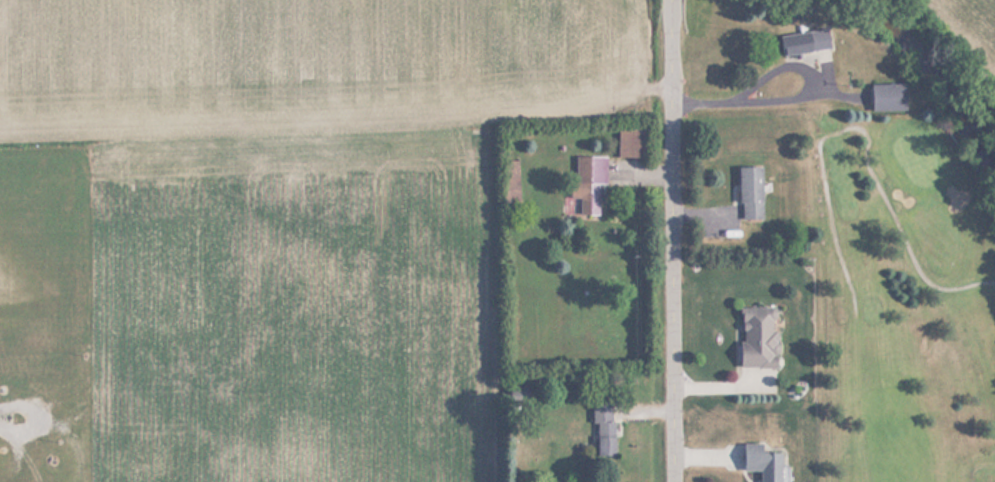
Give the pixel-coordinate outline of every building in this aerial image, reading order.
[(829,49),(826,29),(779,35),(782,55),(829,49)] [(870,111),(905,111),(905,84),(870,84),(870,111)] [(579,215),(598,215),(598,184),(605,184),(606,157),(576,157),(575,182),(570,182),(570,198),(579,198),(579,215)] [(761,168),(739,168),(739,220),(762,220),(761,168)] [(738,368),(775,368),(776,307),(738,307),(738,368)] [(196,367),(196,352),(180,352),(180,367),(196,367)] [(613,402),(594,402),(594,455),(613,455),(613,402)] [(780,450),(761,450),(761,442),(742,442),(742,469),(759,469),(759,481),(780,481),(780,450)] [(64,469),(64,461),(49,460),(49,469),(64,469)]
